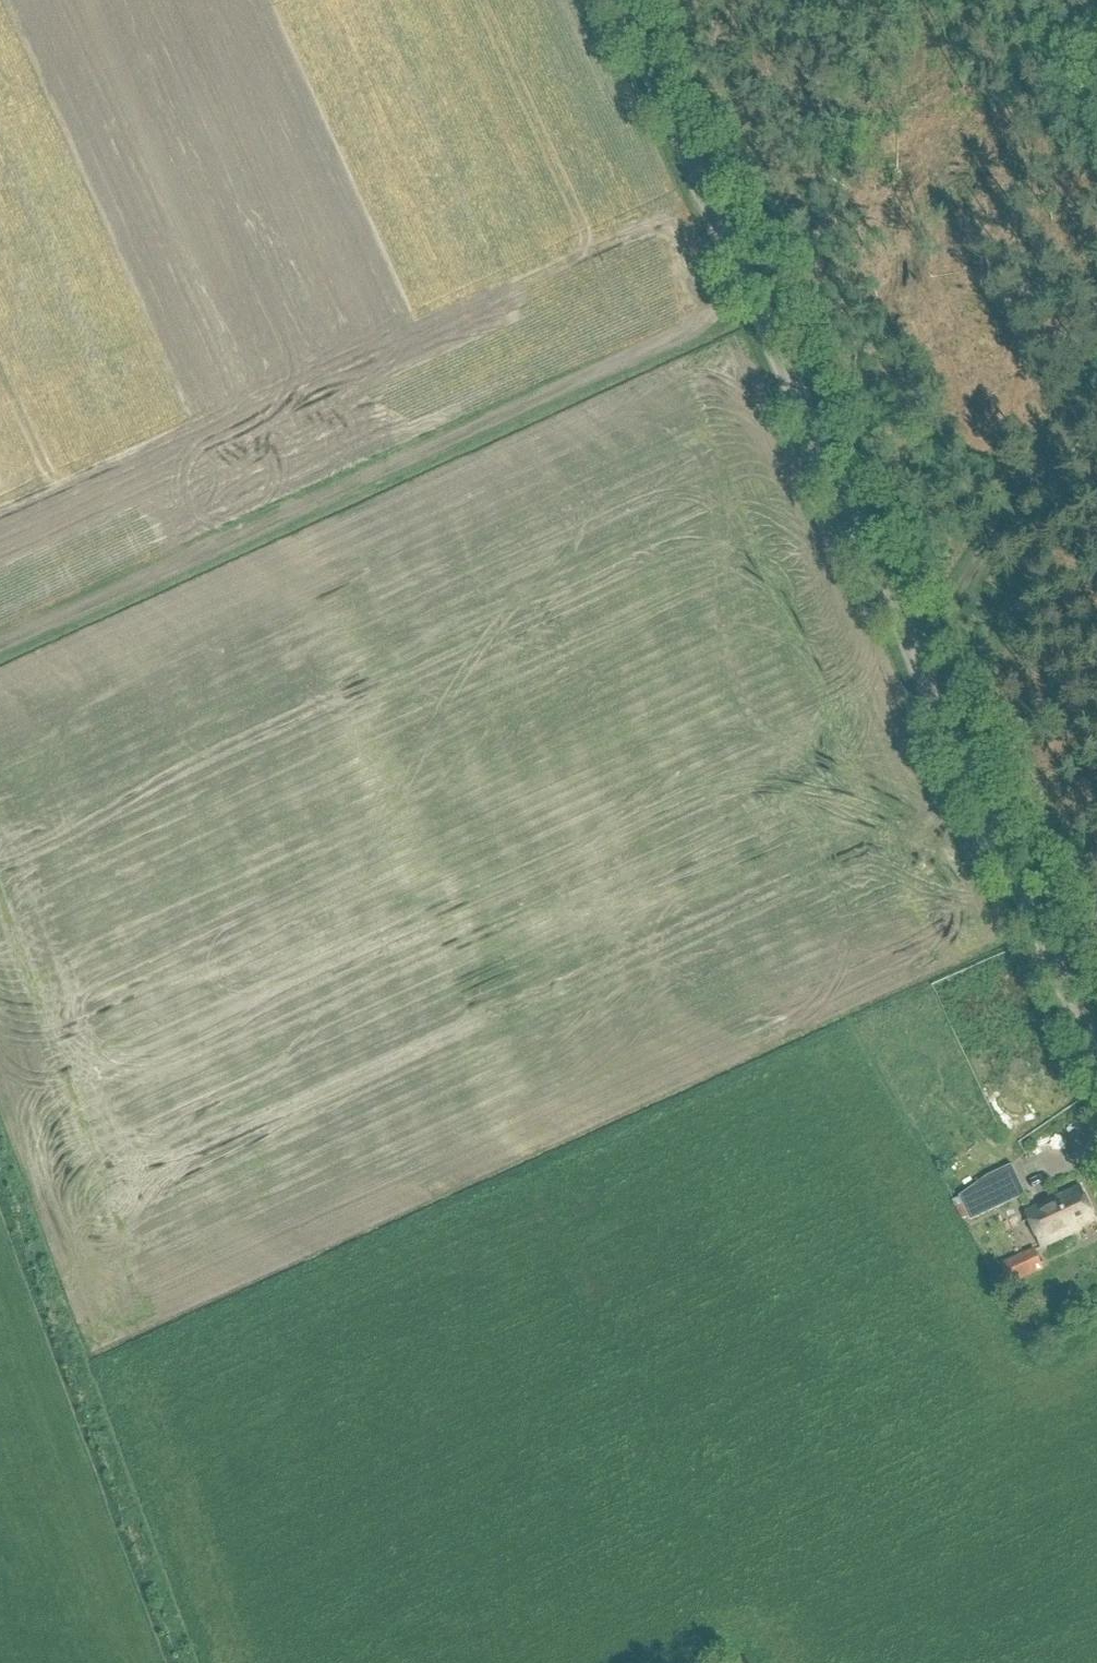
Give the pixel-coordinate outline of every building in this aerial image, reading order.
[(962,1222),(969,1219),(971,1222),(1026,1197),(1012,1166),(989,1177),(959,1198),(960,1199),(953,1202),(962,1222)] [(1080,1188),(1025,1213),(1041,1249),(1081,1231),(1080,1229),(1096,1222),(1080,1188)] [(1045,1272),(1035,1250),(1002,1265),(1011,1287),(1045,1272)]
